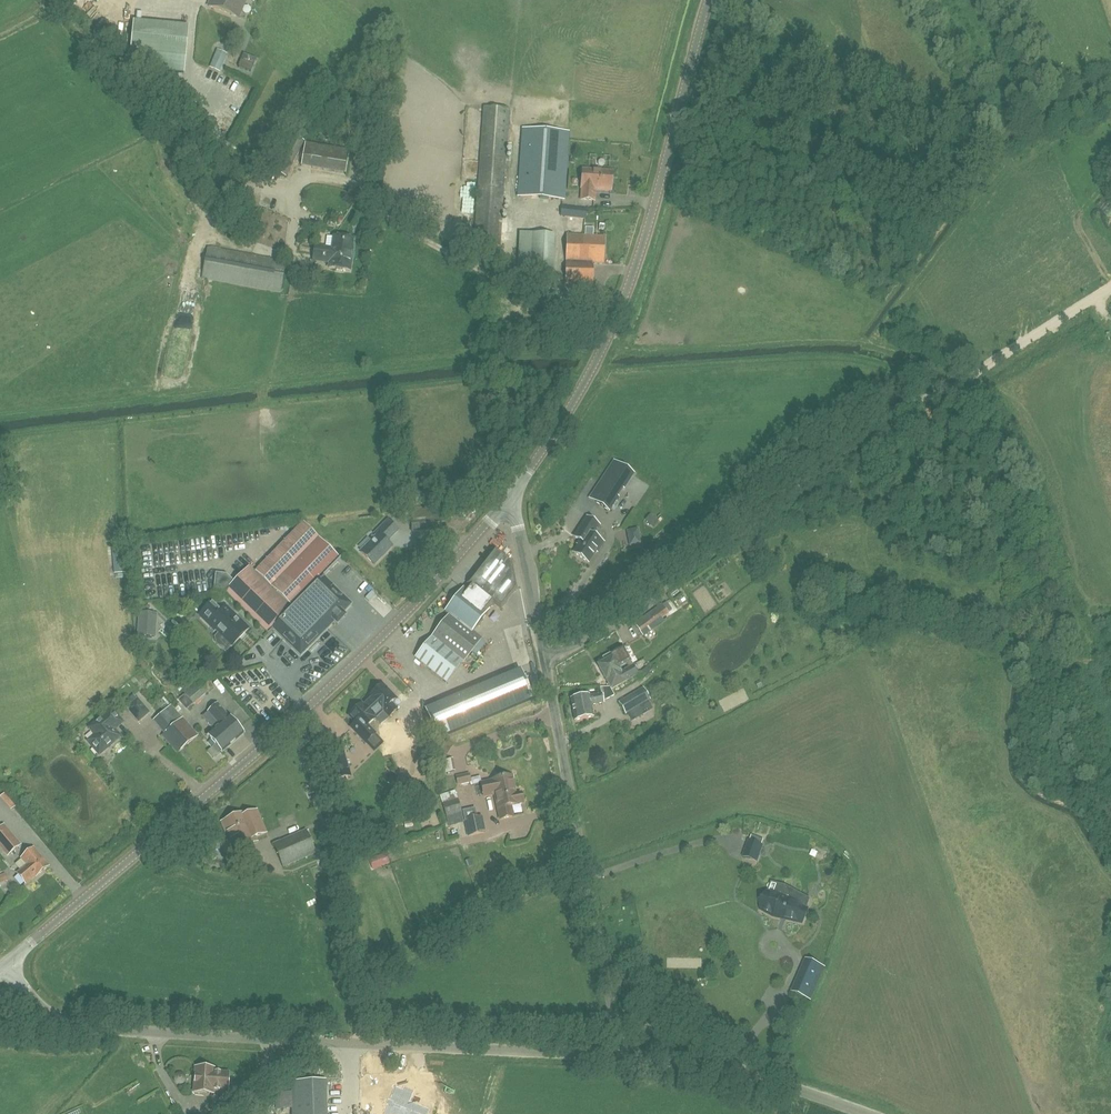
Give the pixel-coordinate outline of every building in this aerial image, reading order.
[(246,0),(211,0),(208,6),(239,18),(246,0)] [(133,22),(129,65),(138,69),(184,74),(188,27),(133,22)] [(217,50),(209,68),(220,73),(227,54),(217,50)] [(250,72),(256,59),(243,54),(238,67),(250,72)] [(148,82),(169,106),(181,96),(159,71),(148,82)] [(483,108),(480,156),(474,245),(500,246),(509,109),(483,108)] [(522,128),(517,197),(564,200),(569,131),(522,128)] [(304,144),(288,136),(270,171),(286,180),(304,144)] [(346,175),(349,158),(323,153),(322,161),(307,158),(305,168),(346,175)] [(611,190),(612,172),(583,169),(581,188),(582,188),(581,200),(594,201),(595,189),(611,190)] [(585,219),(586,208),(562,205),(560,216),(585,219)] [(251,208),(242,220),(249,225),(258,213),(251,208)] [(280,250),(294,222),(275,213),(262,241),(280,250)] [(521,281),(551,296),(554,234),(523,233),(521,281)] [(603,263),(604,236),(567,235),(565,284),(592,285),(593,263),(603,263)] [(351,250),(352,239),(333,237),(332,248),(314,246),(312,259),(328,262),(327,268),(334,269),(335,270),(341,271),(342,270),(348,271),(352,250),(351,250)] [(280,292),(286,262),(208,247),(202,278),(280,292)] [(621,488),(623,489),(629,479),(610,467),(589,498),(608,511),(617,497),(616,496),(621,488)] [(416,504),(430,503),(429,492),(414,494),(416,504)] [(656,530),(671,516),(662,507),(647,521),(656,530)] [(414,532),(447,528),(444,509),(411,513),(414,532)] [(599,526),(586,518),(574,537),(581,541),(574,553),(588,562),(595,551),(597,552),(603,543),(592,536),(599,526)] [(387,542),(398,530),(388,520),(374,534),(376,536),(361,552),(374,565),(392,547),(387,542)] [(300,656),(312,644),(351,604),(323,577),(340,560),(303,523),(255,572),(249,566),(234,581),(227,574),(216,573),(213,590),(225,592),(226,591),(268,632),(272,628),(300,656)] [(637,529),(627,531),(630,545),(639,543),(637,529)] [(767,547),(755,554),(763,569),(775,562),(767,547)] [(115,548),(116,573),(125,572),(123,548),(115,548)] [(481,567),(468,584),(470,585),(466,591),(464,589),(445,612),(450,615),(415,659),(446,683),(481,639),(471,632),(490,610),(488,609),(493,603),(500,609),(516,590),(511,563),(495,550),(481,567)] [(806,556),(796,559),(798,564),(807,562),(806,556)] [(232,645),(248,629),(236,618),(235,619),(224,609),(221,611),(212,602),(199,615),(214,630),(216,628),(232,645)] [(655,622),(669,612),(661,602),(634,622),(644,635),(657,625),(655,622)] [(604,662),(598,665),(611,690),(638,674),(623,647),(611,654),(610,653),(602,658),(604,662)] [(640,669),(649,664),(646,659),(637,664),(640,669)] [(652,670),(648,666),(639,674),(643,680),(650,674),(649,672),(652,670)] [(425,710),(437,739),(532,700),(520,671),(425,710)] [(193,705),(208,692),(197,678),(181,691),(193,705)] [(373,708),(379,714),(383,710),(389,717),(397,709),(391,703),(396,699),(382,684),(370,696),(377,704),(373,708)] [(644,689),(643,688),(619,702),(626,714),(627,713),(632,722),(646,714),(641,705),(648,701),(650,700),(644,689)] [(602,693),(601,693),(571,699),(575,721),(593,717),(591,705),(603,703),(602,693)] [(375,718),(379,714),(373,708),(377,704),(370,696),(371,698),(363,706),(362,704),(349,716),(356,723),(351,727),(365,743),(375,734),(367,725),(375,718)] [(138,699),(127,708),(139,721),(149,712),(138,699)] [(202,717),(214,731),(208,736),(221,752),(243,733),(217,703),(202,717)] [(164,711),(156,718),(167,731),(183,718),(171,705),(164,711)] [(95,735),(87,741),(99,755),(120,737),(114,730),(122,722),(121,721),(111,709),(93,724),(89,727),(95,735)] [(164,734),(162,736),(177,753),(197,736),(183,718),(167,731),(164,734)] [(410,763),(409,740),(406,740),(406,747),(397,747),(397,755),(401,755),(401,763),(410,763)] [(345,756),(328,761),(335,782),(351,777),(345,756)] [(431,760),(418,762),(421,781),(434,779),(431,760)] [(491,781),(480,783),(483,797),(494,794),(500,819),(513,817),(510,806),(518,804),(523,803),(520,793),(515,794),(512,776),(491,780),(491,781)] [(347,784),(353,789),(359,782),(353,777),(347,784)] [(3,797),(13,811),(18,807),(7,794),(3,797)] [(462,812),(458,798),(442,803),(446,817),(449,827),(464,822),(462,812)] [(463,811),(468,836),(484,832),(481,817),(476,818),(474,809),(463,811)] [(244,813),(222,823),(234,851),(256,842),(254,838),(265,833),(256,811),(245,816),(244,813)] [(20,844),(4,825),(0,829),(0,845),(8,855),(20,844)] [(283,867),(316,853),(306,830),(273,845),(283,867)] [(748,841),(743,856),(756,860),(762,846),(748,841)] [(37,876),(48,867),(33,849),(22,858),(28,865),(17,874),(25,883),(35,874),(37,876)] [(372,869),(389,863),(385,854),(369,860),(372,869)] [(1,885),(10,881),(7,874),(0,877),(0,883),(1,885)] [(767,892),(760,909),(774,916),(782,918),(787,919),(803,922),(807,910),(796,903),(799,894),(785,886),(778,884),(774,893),(767,892)] [(791,992),(811,1000),(825,967),(806,958),(791,992)] [(661,1023),(652,1016),(647,1022),(656,1030),(661,1023)] [(196,1067),(194,1091),(212,1092),(213,1089),(227,1090),(228,1072),(214,1071),(214,1068),(196,1067)] [(291,1093),(291,1104),(327,1103),(326,1080),(291,1081),(291,1093)] [(387,1104),(384,1113),(427,1113),(429,1108),(410,1100),(414,1089),(403,1085),(402,1088),(395,1086),(389,1099),(388,1098),(386,1104),(387,1104)] [(291,1104),(291,1093),(275,1093),(276,1111),(292,1110),(291,1104)] [(291,1104),(292,1110),(292,1113),(327,1113),(327,1103),(291,1104)]
